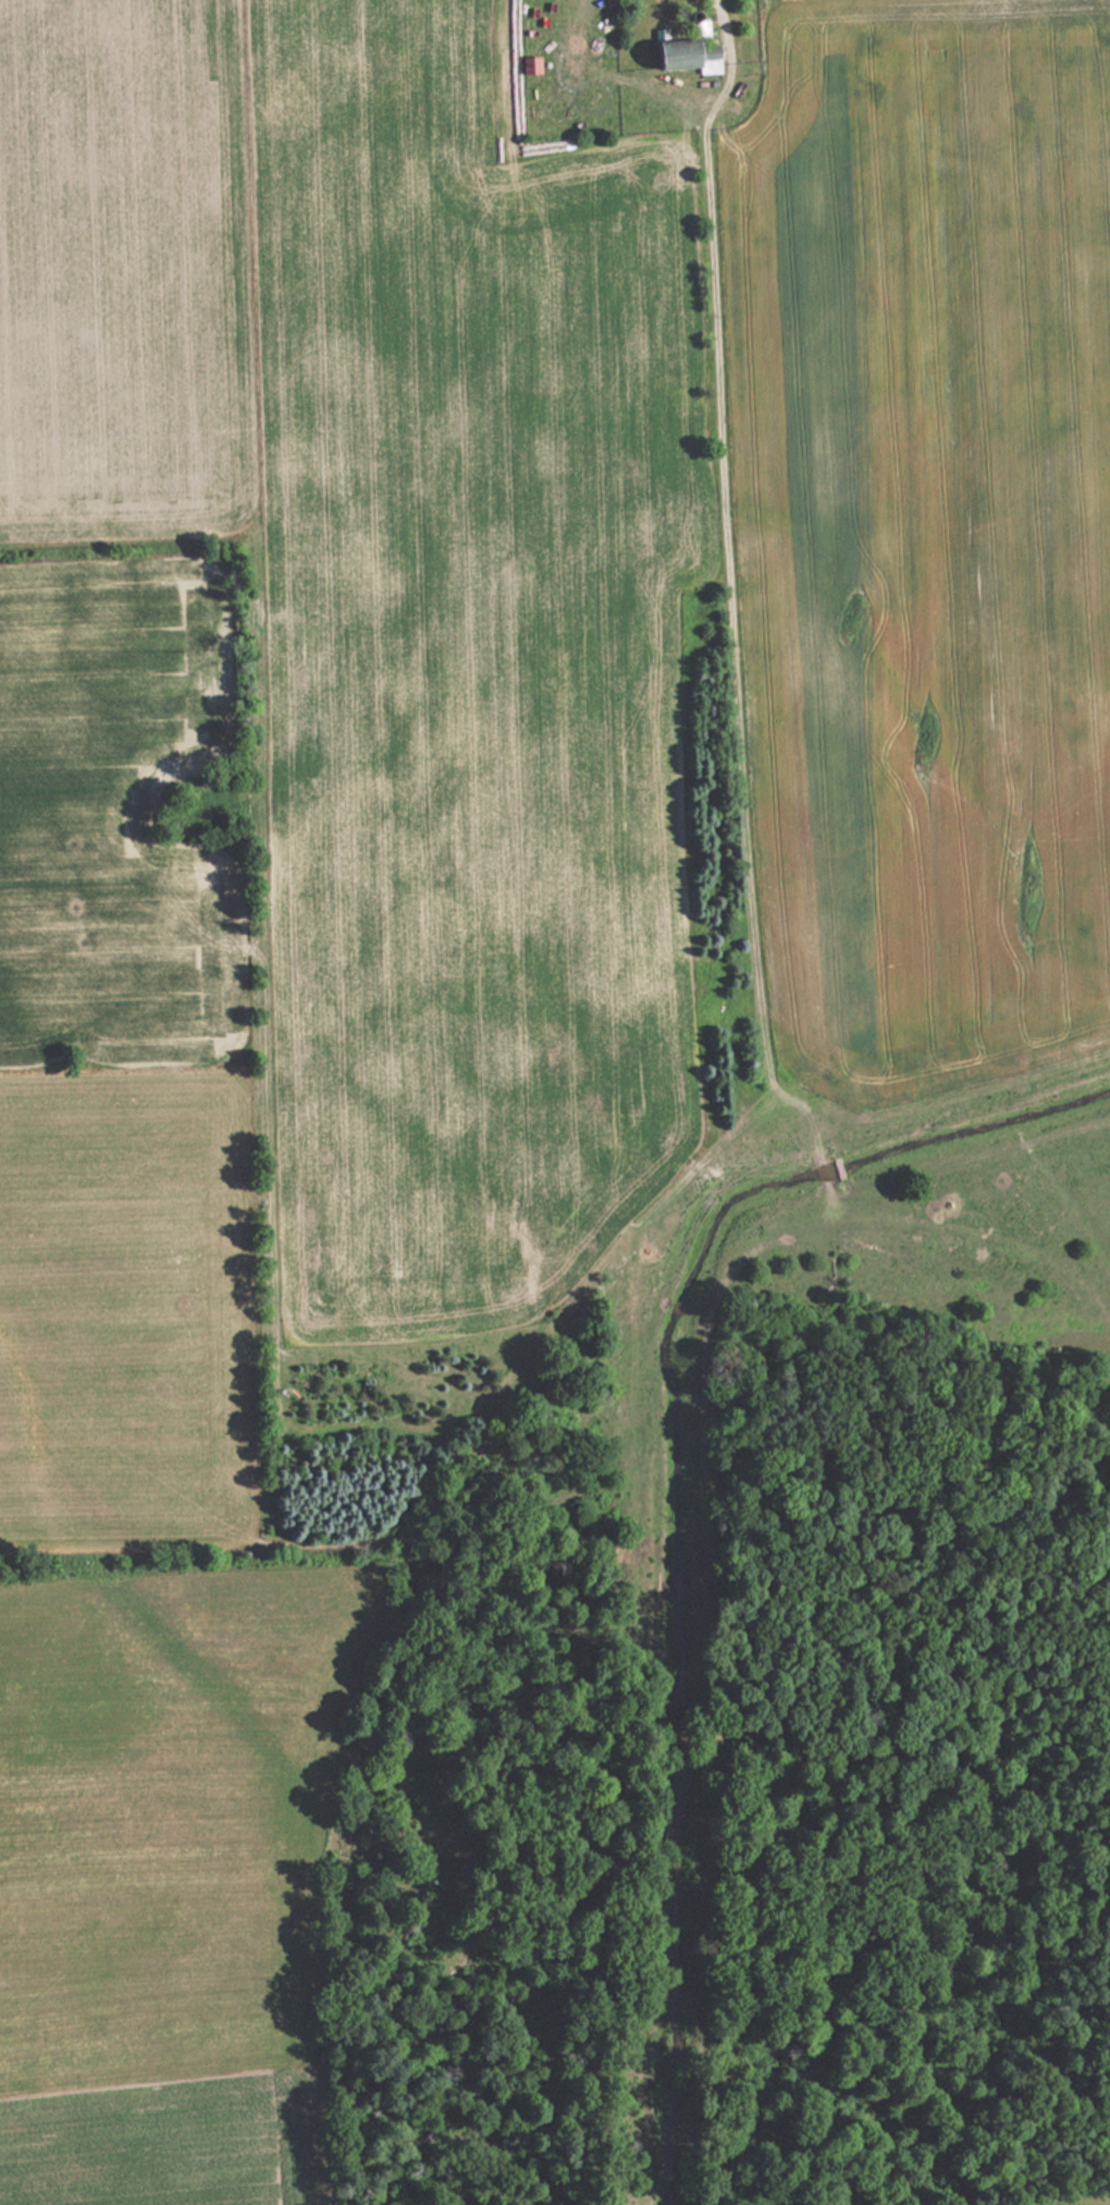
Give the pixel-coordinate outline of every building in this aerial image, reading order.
[(699,67),(699,75),(720,73),(718,43),(698,44),(698,38),(657,41),(658,69),(699,67)] [(540,56),(522,56),(522,73),(540,73),(540,56)]
